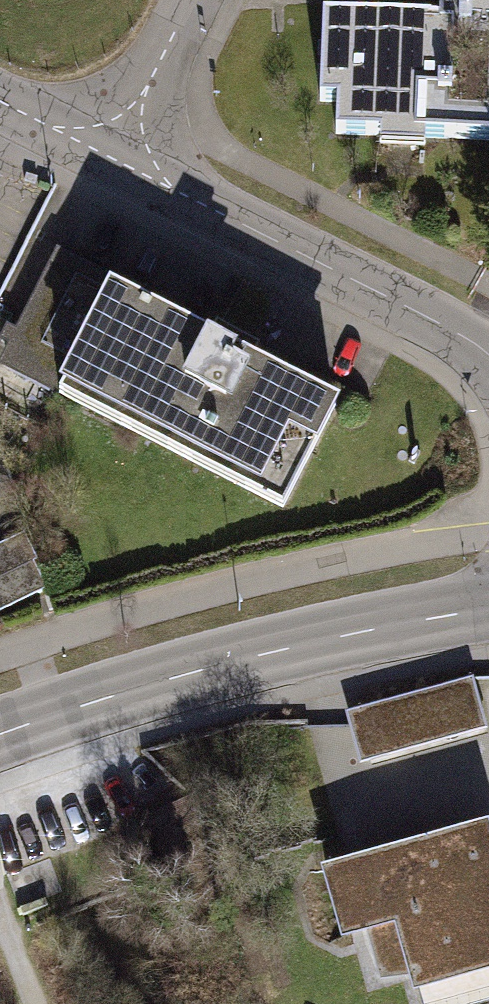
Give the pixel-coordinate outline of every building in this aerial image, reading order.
[(312,17),(308,99),(328,100),(326,138),(414,142),(415,127),(488,131),(488,0),(427,0),(426,22),(312,17)] [(345,406),(106,298),(57,406),(295,515),(345,406)] [(37,566),(40,565),(28,538),(0,552),(0,584),(37,566)] [(50,594),(37,566),(0,584),(0,618),(50,594)] [(474,680),(346,716),(360,764),(488,728),(474,680)] [(320,872),(341,948),(368,940),(379,981),(403,975),(411,1003),(488,1003),(488,826),(320,872)]
